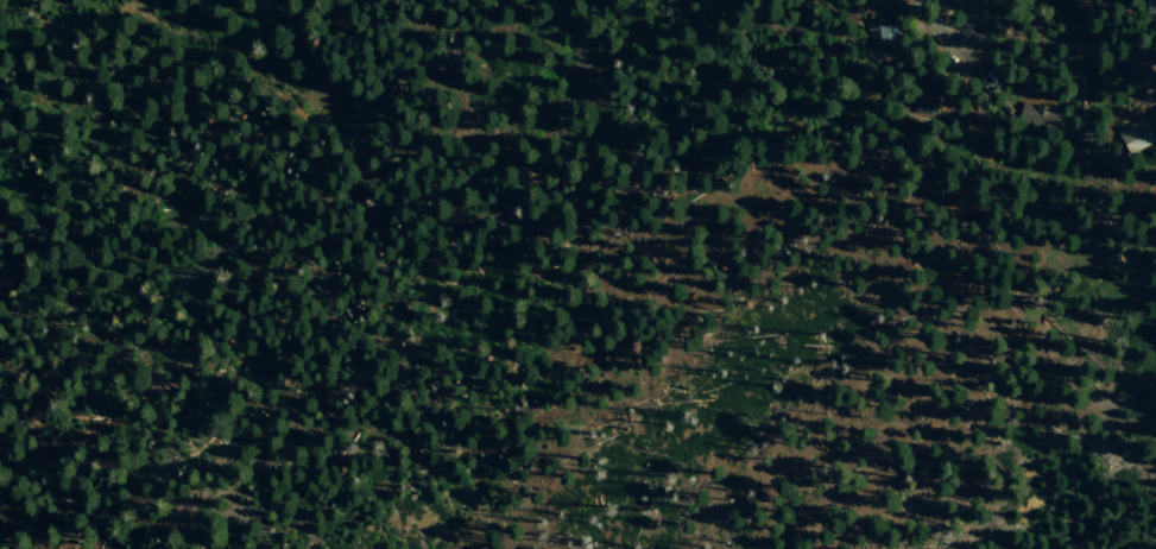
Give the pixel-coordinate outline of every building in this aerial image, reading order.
[(1145,21),(1155,21),(1155,0),(1144,0),(1145,21)] [(894,33),(886,33),(886,20),(866,21),(867,46),(894,44),(894,33)] [(1155,88),(1155,74),(1143,46),(1116,58),(1135,98),(1155,88)] [(1054,128),(1057,108),(1020,102),(1017,122),(1054,128)] [(1155,144),(1145,118),(1116,130),(1127,156),(1155,144)]
